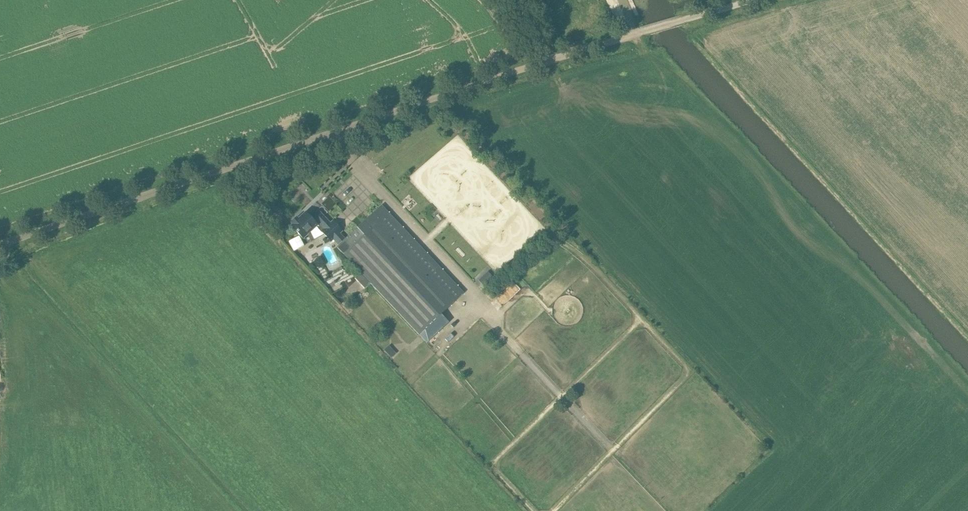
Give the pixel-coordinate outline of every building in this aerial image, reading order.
[(339,233),(333,238),(338,244),(336,247),(419,335),(464,293),(381,205),(345,239),(339,233)] [(293,225),(291,226),(303,239),(305,237),(308,233),(311,231),(314,238),(323,234),(323,233),(330,241),(333,238),(339,233),(342,231),(334,223),(333,221),(330,223),(319,212),(311,219),(305,213),(298,219),(297,218),(291,223),(293,225)] [(360,273),(355,278),(365,288),(370,283),(360,273)] [(485,278),(489,282),(494,278),(489,274),(485,278)] [(491,291),(496,302),(519,292),(514,280),(491,291)] [(334,285),(328,288),(331,294),(338,291),(334,285)] [(383,350),(391,357),(395,351),(387,345),(383,350)]
